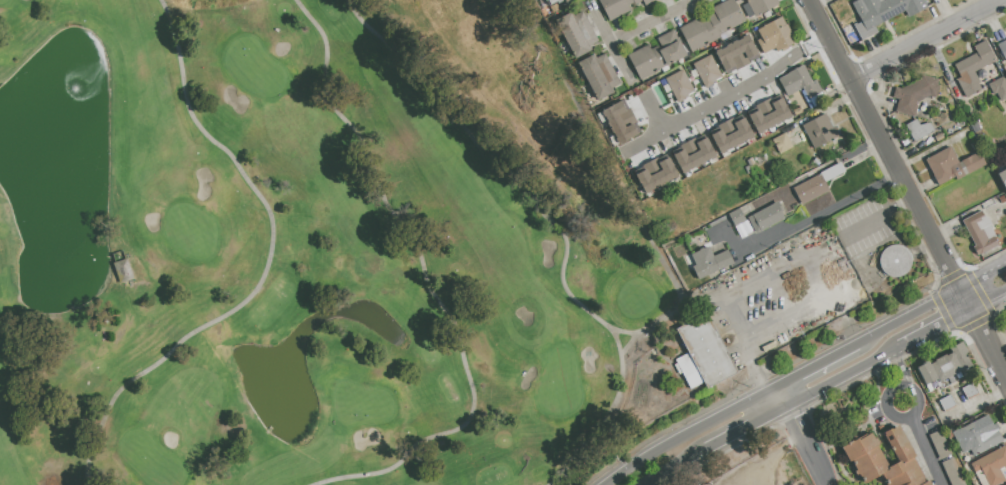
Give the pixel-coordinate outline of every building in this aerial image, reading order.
[(609,21),(598,0),(654,0),(644,5),(642,1),(634,4),(633,2),(628,5),(630,10),(609,21)] [(711,8),(726,0),(734,0),(745,21),(718,35),(719,37),(691,52),(679,28),(699,18),(701,22),(707,19),(707,17),(714,14),(711,8)] [(755,17),(746,0),(777,0),(779,4),(755,17)] [(851,3),(857,0),(884,0),(925,0),(928,6),(908,17),(904,11),(875,26),(878,32),(861,40),(854,26),(861,22),(851,3)] [(555,20),(571,12),(574,16),(582,12),(597,41),(589,45),(591,50),(575,59),(555,20)] [(781,17),(785,25),(787,24),(796,42),(776,52),(774,48),(763,54),(756,40),(760,38),(756,30),(781,17)] [(626,55),(648,44),(651,49),(659,44),(656,38),(673,30),(686,54),(682,56),(683,59),(678,62),(677,59),(667,64),(669,69),(663,72),(660,68),(639,79),(626,55)] [(736,40),(748,33),(758,51),(746,58),(736,40)] [(956,79),(960,77),(953,64),(976,53),(973,46),(986,39),(996,60),(974,71),(979,82),(977,83),(981,89),(965,97),(956,79)] [(997,44),(1005,40),(1005,61),(997,44)] [(576,63),(592,55),(594,59),(605,53),(620,83),(611,88),(612,92),(596,101),(576,63)] [(692,64),(710,54),(722,76),(715,80),(716,82),(705,88),(692,64)] [(777,79),(803,65),(812,81),(816,79),(827,100),(813,108),(802,88),(787,96),(777,79)] [(682,69),(694,91),(687,94),(688,96),(677,102),(664,78),(682,69)] [(892,97),(894,87),(900,89),(920,78),(921,74),(936,79),(935,84),(939,85),(936,97),(929,95),(916,101),(914,115),(895,110),(898,99),(892,97)] [(1003,76),(1005,81),(1005,98),(1000,101),(996,92),(993,94),(988,84),(1003,76)] [(744,111),(756,134),(790,116),(778,93),(744,111)] [(640,133),(624,99),(601,110),(617,144),(640,133)] [(707,131),(719,154),(752,136),(740,113),(707,131)] [(803,128),(826,115),(832,127),(835,126),(840,135),(814,149),(806,134),(804,135),(801,131),(804,130),(803,128)] [(912,141),(904,125),(916,119),(919,125),(929,122),(934,131),(912,141)] [(969,122),(975,119),(980,129),(974,132),(969,122)] [(789,132),(787,130),(799,124),(800,126),(789,132)] [(772,140),(785,132),(793,147),(780,154),(772,140)] [(934,136),(941,133),(944,138),(936,142),(934,136)] [(714,157),(703,134),(669,150),(680,173),(714,157)] [(925,159),(950,146),(958,162),(979,151),(986,164),(956,180),(954,177),(938,185),(925,159)] [(631,168),(641,193),(677,179),(667,154),(631,168)] [(792,188),(820,174),(820,173),(840,162),(845,171),(824,181),(829,190),(801,205),(792,188)] [(997,174),(1005,169),(1005,191),(997,174)] [(1004,195),(1005,199),(1005,202),(1001,204),(998,198),(1004,195)] [(981,204),(994,198),(996,204),(983,210),(981,204)] [(747,217),(778,202),(782,210),(780,211),(784,218),(755,233),(747,217)] [(728,214),(739,208),(753,234),(742,240),(728,214)] [(962,221),(981,211),(985,218),(987,217),(991,224),(989,225),(999,244),(977,256),(972,247),(975,245),(962,221)] [(882,251),(884,250),(887,247),(889,246),(892,245),(895,245),(898,245),(901,246),(904,247),(905,248),(907,250),(909,252),(910,254),(911,257),(911,259),(911,263),(910,267),(907,272),(904,274),(900,276),(896,277),(891,277),(888,276),(885,274),(882,271),(880,268),(879,265),(879,262),(879,258),(880,254),(882,251)] [(733,263),(697,279),(692,266),(695,265),(690,254),(699,250),(698,249),(703,247),(703,248),(708,246),(713,255),(727,249),(733,263)] [(736,371),(706,387),(703,382),(690,389),(682,373),(679,374),(674,365),(676,363),(675,360),(688,353),(675,329),(705,313),(736,371)] [(962,341),(973,364),(952,375),(956,382),(950,385),(947,378),(938,382),(937,379),(925,385),(915,366),(927,360),(928,363),(950,351),(948,348),(962,341)] [(961,388),(973,382),(978,393),(967,399),(961,388)] [(950,395),(956,406),(944,412),(938,401),(950,395)] [(1003,441),(973,456),(959,429),(976,420),(980,428),(981,427),(985,434),(996,428),(1003,441)] [(929,480),(932,484),(886,484),(881,475),(863,484),(858,474),(856,475),(853,471),(856,470),(851,461),(849,462),(841,447),(857,438),(858,440),(872,432),(879,445),(877,446),(888,467),(898,461),(882,433),(897,424),(915,456),(911,458),(925,482),(929,480)] [(928,435),(940,429),(952,455),(940,460),(928,435)] [(1005,445),(1005,447),(1005,465),(999,469),(1005,481),(997,484),(982,484),(970,463),(1005,445)] [(953,457),(965,484),(952,484),(941,462),(953,457)]
